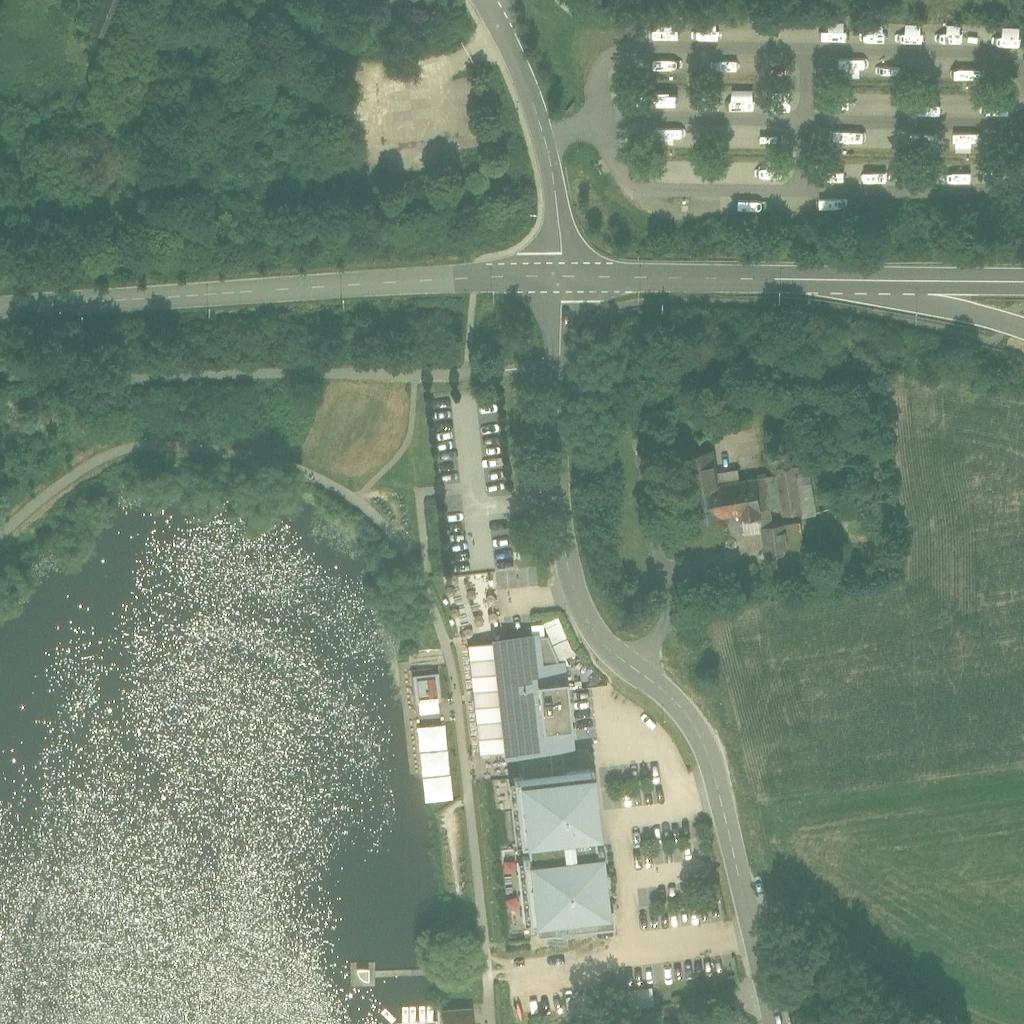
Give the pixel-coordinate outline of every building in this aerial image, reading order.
[(86,28),(114,37),(127,0),(95,0),(86,28)] [(679,454),(689,520),(743,512),(745,527),(749,532),(765,530),(764,526),(762,509),(783,506),(784,515),(812,511),(805,466),(778,470),(779,474),(741,480),(739,470),(717,473),(713,449),(679,454)] [(765,530),(768,556),(805,551),(800,521),(764,526),(765,530)] [(564,632),(496,639),(496,644),(473,646),(484,752),(508,750),(508,754),(530,751),(532,773),(571,769),(569,747),(576,746),(569,672),(564,632)] [(445,663),(406,664),(423,804),(461,797),(445,663)] [(578,768),(571,769),(532,773),(519,774),(526,839),(563,835),(565,850),(527,854),(534,916),(610,909),(603,847),(597,848),(595,831),(601,831),(595,766),(578,768)] [(630,1006),(656,1004),(655,986),(630,987),(630,1006)] [(446,1009),(447,1023),(473,1023),(473,1007),(446,1009)]
